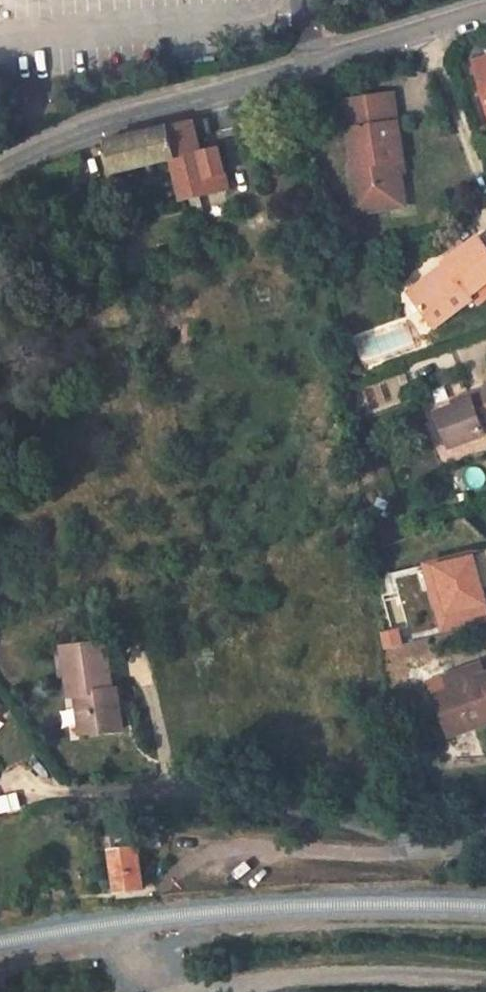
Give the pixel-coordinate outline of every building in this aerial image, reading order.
[(476,75),(485,101),(485,71),(476,75)] [(394,103),(345,108),(353,174),(347,174),(351,219),(387,216),(386,200),(400,199),(397,170),(402,169),(394,103)] [(202,157),(198,140),(220,137),(217,121),(171,131),(178,161),(167,164),(178,207),(229,194),(220,153),(202,157)] [(113,143),(110,145),(116,176),(167,164),(178,161),(171,131),(120,142),(113,143)] [(400,199),(386,200),(387,216),(402,214),(400,199)] [(411,299),(430,330),(471,308),(467,301),(485,290),(485,252),(483,247),(445,268),(449,277),(411,299)] [(445,268),(406,290),(411,299),(449,277),(445,268)] [(466,402),(468,411),(453,414),(433,419),(441,455),(480,445),(477,437),(485,434),(485,397),(466,402)] [(451,406),(453,414),(468,411),(466,402),(451,406)] [(427,581),(444,650),(485,640),(485,566),(427,581)] [(404,660),(400,645),(386,648),(389,663),(404,660)] [(78,678),(78,701),(87,700),(122,697),(120,647),(85,648),(87,678),(78,678)] [(85,648),(67,649),(69,679),(78,678),(87,678),(85,648)] [(485,680),(435,698),(448,737),(481,725),(485,738),(485,684),(485,680)] [(87,700),(89,740),(129,739),(127,696),(122,697),(87,700)] [(454,751),(485,739),(485,738),(481,725),(448,737),(454,751)] [(117,850),(117,854),(113,855),(115,899),(138,897),(136,853),(133,853),(132,849),(117,850)]
